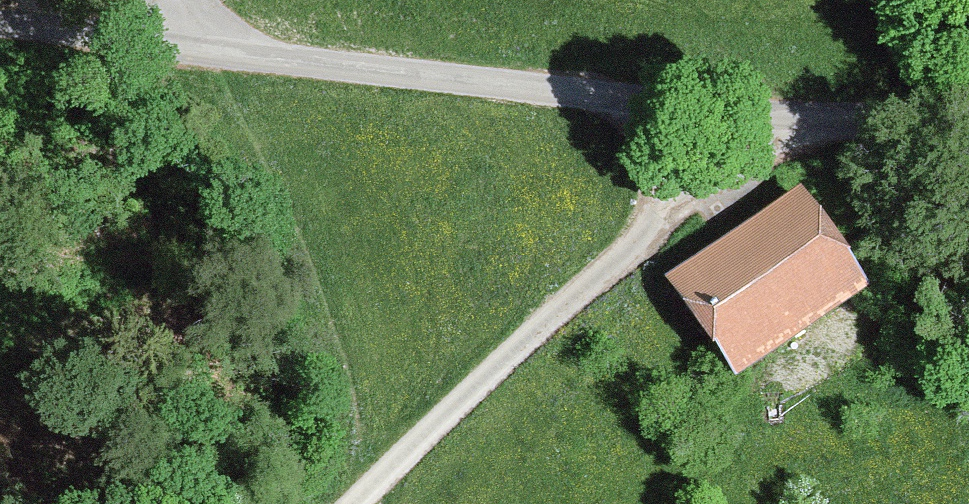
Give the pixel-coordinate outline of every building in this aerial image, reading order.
[(800,199),(673,286),(738,379),(742,376),(737,370),(856,289),(861,295),(864,292),(800,199)]
